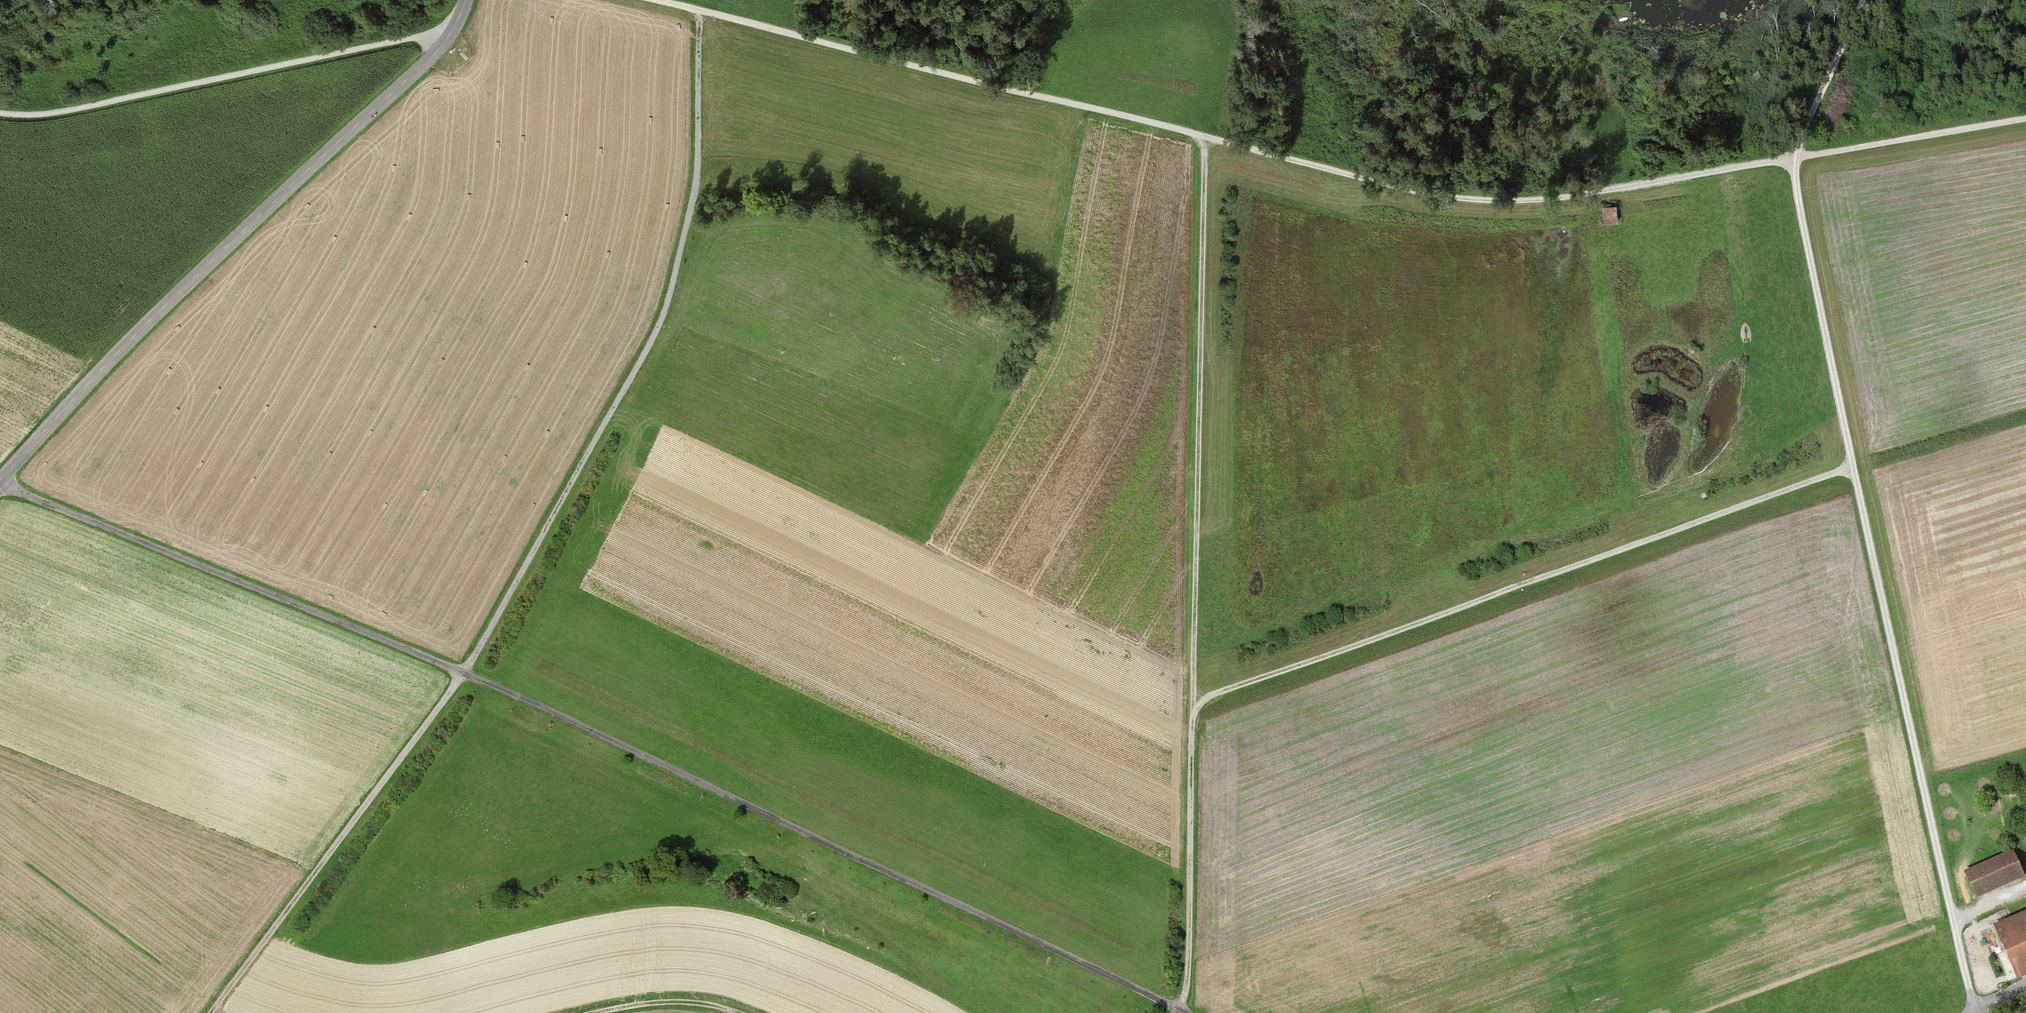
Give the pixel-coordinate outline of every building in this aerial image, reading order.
[(1617,206),(1601,207),(1603,226),(1618,224),(1617,206)] [(2013,851),(1963,873),(1976,901),(2025,878),(2013,851)] [(1997,927),(2016,970),(2025,966),(2025,914),(1997,927)]
